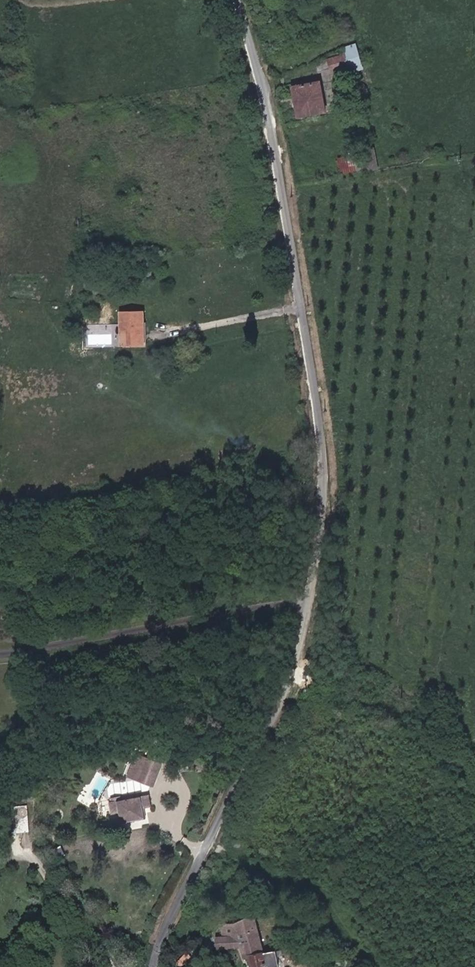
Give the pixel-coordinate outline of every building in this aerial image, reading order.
[(327,60),(331,72),(344,68),(341,56),(327,60)] [(333,78),(346,74),(344,68),(331,72),(333,78)] [(299,90),(300,97),(320,91),(320,87),(299,90)] [(297,121),(325,117),(320,91),(300,97),(302,110),(296,110),(297,121)] [(300,97),(294,99),(296,110),(302,110),(300,97)] [(329,179),(366,174),(364,159),(327,164),(329,179)] [(144,311),(120,312),(121,349),(146,348),(144,311)] [(155,787),(164,759),(147,754),(146,759),(135,755),(128,778),(155,787)] [(150,797),(141,798),(144,810),(152,809),(150,797)] [(118,826),(145,819),(144,810),(141,798),(106,805),(108,816),(116,815),(118,826)] [(29,807),(8,807),(8,831),(29,832),(29,807)] [(214,946),(215,945),(236,940),(238,953),(239,959),(240,965),(252,963),(252,966),(281,966),(278,952),(266,954),(265,946),(264,940),(261,925),(267,924),(265,914),(249,918),(209,928),(214,946)] [(215,949),(210,959),(238,953),(236,940),(215,945),(215,949)] [(215,945),(214,946),(207,948),(210,959),(215,949),(215,945)]
